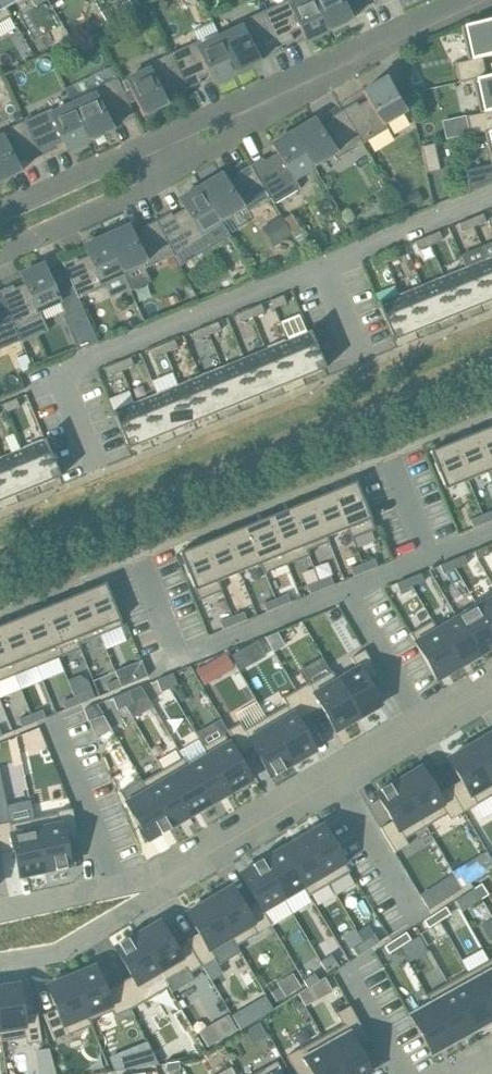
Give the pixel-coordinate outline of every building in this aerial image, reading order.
[(12,15),(6,5),(3,0),(0,0),(0,22),(12,15)] [(264,11),(280,46),(294,40),(291,33),(301,28),(307,41),(329,31),(315,0),(301,0),(292,4),(290,0),(288,0),(264,11)] [(329,31),(351,21),(347,11),(357,7),(359,10),(372,4),(371,0),(315,0),(329,31)] [(107,21),(120,14),(115,5),(102,12),(107,21)] [(240,28),(220,37),(236,73),(259,63),(254,54),(265,49),(266,53),(280,46),(264,11),(237,23),(240,28)] [(487,76),(482,57),(491,55),(491,19),(465,25),(461,26),(469,60),(455,62),(460,82),(473,79),(487,76)] [(197,42),(171,54),(188,89),(201,82),(200,79),(210,74),(214,84),(236,73),(220,37),(200,46),(197,42)] [(174,95),(188,89),(171,54),(145,66),(147,70),(127,80),(143,116),(166,106),(162,96),(172,92),(174,95)] [(473,79),(480,113),(467,116),(472,135),(485,132),(491,130),(491,75),(487,76),(473,79)] [(73,104),(90,141),(112,131),(108,121),(118,117),(119,120),(133,114),(117,78),(90,91),(93,95),(73,104)] [(356,102),(343,110),(363,143),(388,129),(385,124),(405,113),(384,78),(362,91),(368,100),(358,106),(356,102)] [(90,141),(73,104),(53,114),(51,109),(25,121),(41,156),(54,150),(53,147),(63,142),(67,151),(90,141)] [(315,119),(294,132),(314,166),(333,155),(336,160),(363,143),(343,110),(330,118),(332,121),(320,128),(315,119)] [(25,121),(0,132),(0,137),(0,138),(0,182),(19,173),(15,164),(25,159),(27,163),(41,156),(25,121)] [(465,170),(469,190),(491,180),(491,130),(485,132),(491,164),(465,170)] [(262,158),(250,165),(270,198),(274,204),(299,189),(293,179),(314,166),(294,132),(272,145),(278,154),(264,162),(262,158)] [(435,143),(421,146),(427,173),(441,170),(435,143)] [(222,174),(201,187),(221,221),(228,234),(247,223),(243,215),(270,198),(250,165),(237,173),(239,176),(227,183),(222,174)] [(157,221),(174,255),(180,266),(192,259),(186,248),(205,237),(202,233),(221,221),(201,187),(180,200),(185,208),(173,216),(171,212),(157,221)] [(401,199),(408,211),(421,203),(414,192),(401,199)] [(301,231),(291,215),(283,219),(294,236),(301,231)] [(474,227),(486,222),(484,215),(471,220),(474,227)] [(292,235),(281,217),(262,228),(273,247),(292,235)] [(471,220),(459,225),(462,232),(474,227),(471,220)] [(129,226),(106,236),(123,273),(143,264),(145,268),(174,255),(157,221),(142,228),(143,231),(133,236),(129,226)] [(431,245),(443,240),(440,233),(428,238),(431,245)] [(103,282),(123,273),(106,236),(84,246),(88,256),(78,260),(76,257),(63,263),(79,298),(105,286),(103,282)] [(428,238),(416,243),(419,250),(431,245),(428,238)] [(388,264),(400,259),(397,252),(385,257),(388,264)] [(385,257),(373,262),(376,269),(388,264),(385,257)] [(465,267),(481,305),(491,300),(491,270),(487,258),(465,267)] [(15,327),(41,315),(39,310),(60,301),(43,264),(20,275),(24,284),(14,289),(13,285),(0,291),(0,294),(6,308),(15,327)] [(465,267),(444,276),(459,314),(481,305),(465,267)] [(444,276),(422,285),(437,323),(459,314),(444,276)] [(422,285),(400,294),(416,332),(437,323),(422,285)] [(21,341),(15,327),(6,308),(0,294),(0,350),(21,341)] [(393,341),(416,332),(400,294),(378,303),(393,341)] [(284,297),(272,302),(275,309),(287,304),(284,297)] [(252,318),(265,313),(262,306),(250,311),(252,318)] [(98,342),(83,308),(63,317),(78,350),(98,342)] [(250,311),(238,315),(241,322),(252,318),(250,311)] [(209,335),(221,330),(218,323),(206,328),(209,335)] [(206,328),(194,333),(197,340),(209,335),(206,328)] [(310,331),(287,340),(303,378),(325,369),(310,331)] [(165,352),(177,347),(175,340),(163,345),(165,352)] [(303,378),(287,340),(265,349),(281,387),(303,378)] [(163,345),(150,350),(153,357),(165,352),(163,345)] [(265,349),(244,358),(259,395),(281,387),(265,349)] [(26,354),(17,358),(23,371),(32,367),(26,354)] [(122,369),(134,365),(131,358),(119,362),(122,369)] [(244,358),(222,366),(237,404),(259,395),(244,358)] [(119,362),(107,367),(109,374),(122,369),(119,362)] [(200,375),(216,413),(237,404),(222,366),(200,375)] [(194,422),(216,413),(200,375),(178,384),(194,422)] [(178,384),(157,393),(172,431),(194,422),(178,384)] [(172,431),(157,393),(135,402),(150,440),(172,431)] [(18,404),(15,397),(3,402),(6,409),(18,404)] [(150,440),(135,402),(112,411),(128,449),(150,440)] [(475,433),(491,476),(491,426),(475,433)] [(475,433),(453,442),(468,480),(489,472),(491,476),(475,433)] [(22,447),(37,485),(60,476),(44,438),(22,447)] [(453,442),(430,451),(445,489),(468,480),(453,442)] [(0,456),(15,494),(37,485),(22,447),(0,456)] [(0,456),(0,500),(15,494),(0,456)] [(356,481),(333,491),(352,538),(375,529),(356,481)] [(333,491),(311,499),(329,542),(330,542),(328,537),(347,529),(351,539),(352,538),(333,491)] [(311,499),(290,508),(309,556),(310,555),(308,550),(329,542),(311,499)] [(290,508),(268,517),(287,565),(309,556),(290,508)] [(482,515),(485,523),(491,520),(491,511),(482,515)] [(482,515),(470,519),(474,527),(485,523),(482,515)] [(268,517),(246,526),(265,573),(287,565),(268,517)] [(246,526),(224,535),(239,572),(260,564),(264,574),(265,573),(246,526)] [(224,535),(202,544),(222,591),(223,591),(219,581),(239,572),(224,535)] [(202,544),(180,553),(199,600),(222,591),(202,544)] [(486,546),(474,551),(477,559),(490,554),(486,546)] [(464,555),(452,560),(455,568),(467,563),(464,555)] [(374,558),(363,563),(366,571),(378,566),(374,558)] [(452,560),(440,565),(443,573),(455,568),(452,560)] [(363,563),(351,568),(354,576),(366,571),(363,563)] [(420,573),(408,578),(411,586),(424,581),(420,573)] [(331,576),(319,581),(322,589),(334,584),(331,576)] [(408,578),(396,583),(399,591),(411,586),(408,578)] [(319,581),(307,586),(310,594),(322,589),(319,581)] [(105,583),(83,592),(100,635),(123,625),(105,583)] [(475,601),(491,631),(491,591),(475,601)] [(83,592),(61,601),(80,648),(81,648),(79,643),(100,635),(83,592)] [(287,594),(275,599),(279,607),(291,602),(287,594)] [(275,599),(263,603),(267,611),(279,607),(275,599)] [(61,601),(39,610),(58,657),(80,648),(61,601)] [(457,618),(479,655),(483,653),(489,650),(491,648),(491,631),(475,601),(474,602),(476,606),(457,618)] [(39,610),(17,619),(37,666),(58,657),(39,610)] [(244,611),(232,616),(235,624),(247,619),(244,611)] [(232,616),(220,621),(223,629),(235,624),(232,616)] [(432,620),(431,620),(459,668),(460,668),(459,667),(468,661),(469,662),(475,658),(474,658),(479,655),(457,618),(437,629),(432,620)] [(0,626),(0,638),(15,675),(37,666),(17,619),(0,626)] [(431,620),(410,633),(437,679),(441,677),(442,678),(443,678),(443,676),(448,673),(454,670),(458,667),(459,669),(459,668),(431,620)] [(278,631),(265,636),(274,652),(285,645),(278,631)] [(21,689),(15,675),(0,638),(0,697),(21,689)] [(244,647),(232,654),(241,670),(253,663),(244,647)] [(332,671),(331,671),(358,718),(365,714),(371,711),(370,711),(374,709),(375,710),(376,709),(376,708),(381,705),(373,691),(367,682),(377,676),(379,675),(364,650),(351,658),(357,668),(337,680),(332,671)] [(226,652),(206,664),(215,679),(235,667),(226,652)] [(141,659),(114,670),(118,679),(121,687),(133,682),(148,676),(141,659)] [(309,682),(296,690),(310,715),(322,708),(336,731),(341,728),(342,729),(343,729),(342,728),(358,718),(331,671),(310,683),(309,682)] [(173,673),(164,676),(170,688),(178,685),(173,673)] [(164,676),(156,679),(161,692),(170,688),(164,676)] [(118,679),(106,684),(110,691),(121,687),(118,679)] [(287,705),(265,717),(292,764),(299,760),(300,760),(305,757),(305,756),(309,754),(310,755),(311,755),(310,753),(315,750),(298,722),(310,715),(296,690),(283,698),(287,705)] [(129,691),(121,694),(126,706),(134,703),(129,691)] [(86,692),(74,697),(78,704),(78,705),(90,700),(86,692)] [(121,694),(113,697),(117,710),(126,706),(121,694)] [(74,697),(63,701),(66,709),(78,705),(78,704),(74,697)] [(92,705),(83,709),(88,721),(89,721),(97,718),(92,705)] [(43,710),(31,714),(34,722),(46,717),(43,710)] [(31,714),(19,719),(22,727),(34,722),(31,714)] [(97,718),(89,721),(96,739),(112,730),(104,715),(97,718)] [(241,722),(227,730),(242,755),(254,748),(270,776),(274,774),(275,775),(276,775),(275,773),(282,769),(283,771),(284,770),(284,769),(292,764),(265,717),(245,729),(241,722)] [(31,762),(53,757),(47,733),(25,738),(31,762)] [(471,745),(491,781),(491,733),(488,735),(487,734),(486,735),(487,736),(471,745)] [(224,734),(203,746),(230,792),(234,790),(241,787),(240,786),(247,782),(248,784),(249,783),(248,782),(251,780),(224,734)] [(198,739),(180,750),(184,757),(183,758),(210,804),(214,802),(220,799),(220,798),(230,792),(203,746),(202,746),(198,739)] [(448,758),(461,780),(449,787),(464,812),(475,805),(483,818),(491,812),(491,781),(471,745),(454,755),(454,754),(452,754),(453,756),(448,758)] [(166,767),(162,770),(190,817),(191,817),(190,816),(199,810),(200,810),(206,807),(210,804),(183,758),(166,767)] [(400,780),(399,780),(426,827),(447,814),(450,820),(464,812),(449,787),(437,794),(421,767),(416,770),(415,769),(414,769),(415,771),(400,780)] [(162,770),(142,781),(170,829),(170,828),(173,825),(173,826),(180,822),(179,822),(189,816),(190,818),(190,817),(162,770)] [(0,853),(14,850),(20,877),(25,875),(25,877),(27,876),(27,875),(45,871),(30,801),(7,806),(0,773),(0,852),(0,853)] [(141,779),(119,791),(126,803),(148,840),(151,838),(151,840),(153,839),(152,838),(160,833),(161,834),(162,833),(162,832),(168,828),(169,829),(170,829),(142,781),(141,779)] [(380,791),(376,793),(392,820),(380,827),(395,852),(409,844),(405,839),(426,827),(399,780),(390,785),(389,784),(388,785),(388,786),(381,790),(381,789),(379,790),(380,791)] [(30,801),(45,871),(55,869),(55,870),(57,870),(56,869),(65,867),(65,868),(66,868),(66,867),(70,866),(65,839),(75,837),(78,836),(72,808),(57,812),(57,813),(34,818),(30,801)] [(302,835),(301,836),(329,884),(351,871),(323,825),(320,826),(319,825),(318,826),(319,827),(312,831),(306,834),(306,835),(302,837),(302,835)] [(286,847),(282,849),(309,895),(329,884),(301,836),(300,836),(301,837),(292,843),(286,846),(286,847)] [(261,859),(261,860),(283,898),(292,913),(312,901),(309,895),(282,849),(277,851),(271,855),(265,859),(262,861),(261,859)] [(243,872),(240,873),(256,901),(271,926),(272,925),(292,913),(283,898),(261,860),(260,860),(261,861),(254,865),(253,864),(252,865),(253,866),(244,871),(244,870),(242,871),(243,872)] [(481,883),(474,888),(481,899),(489,894),(481,883)] [(225,890),(209,899),(237,946),(259,933),(271,926),(256,901),(244,908),(231,886),(227,889),(226,888),(225,889),(225,890)] [(474,888),(455,900),(461,911),(481,899),(474,888)] [(192,910),(187,913),(199,934),(188,941),(202,966),(216,958),(219,964),(240,952),(237,946),(209,899),(203,903),(202,903),(197,906),(197,907),(193,909),(192,908),(191,908),(192,910)] [(446,906),(435,913),(440,921),(450,914),(446,906)] [(435,913),(424,920),(429,928),(440,921),(435,913)] [(144,930),(137,934),(165,981),(169,987),(171,992),(194,978),(191,973),(202,966),(188,941),(176,948),(160,921),(155,924),(154,923),(153,923),(153,925),(150,927),(149,927),(143,930),(144,930)] [(406,932),(395,939),(400,946),(411,939),(406,932)] [(119,945),(115,947),(131,975),(119,983),(131,1009),(148,1000),(169,987),(165,981),(137,934),(128,939),(127,938),(126,939),(127,940),(120,944),(119,943),(118,944),(119,945)] [(375,934),(363,941),(368,949),(372,946),(380,942),(375,934)] [(395,939),(384,946),(389,953),(400,946),(395,939)] [(363,941),(353,948),(357,956),(368,949),(363,941)] [(398,950),(371,966),(384,988),(411,972),(398,950)] [(331,954),(320,961),(325,969),(336,962),(331,954)] [(468,971),(491,1015),(491,967),(488,960),(469,971),(468,971)] [(88,969),(71,976),(91,1026),(92,1025),(90,1020),(112,1012),(114,1016),(131,1009),(119,983),(118,983),(104,989),(95,966),(89,968),(89,967),(88,967),(88,969)] [(447,983),(474,1030),(477,1028),(477,1029),(484,1025),(484,1024),(491,1020),(491,1019),(491,1015),(468,971),(447,983)] [(314,973),(303,980),(308,988),(309,987),(319,980),(314,973)] [(56,1009),(43,1014),(54,1041),(67,1036),(91,1026),(71,976),(64,979),(64,978),(57,981),(58,981),(53,983),(53,982),(52,982),(52,983),(47,986),(56,1009)] [(0,987),(0,1032),(1,1041),(25,1037),(26,1044),(42,1042),(38,1013),(23,1015),(19,984),(13,985),(13,983),(12,983),(12,985),(0,987)] [(434,990),(427,994),(453,1041),(463,1036),(464,1036),(471,1032),(470,1032),(474,1030),(447,983),(434,990)] [(280,987),(271,992),(277,1001),(286,995),(280,987)] [(308,988),(299,993),(305,1006),(317,999),(309,987),(308,988)] [(431,1004),(410,1015),(432,1053),(443,1047),(443,1048),(450,1044),(450,1043),(453,1041),(427,994),(426,995),(431,1004)] [(322,1036),(343,1073),(367,1073),(371,1072),(363,1057),(358,1049),(370,1042),(350,1005),(336,1013),(343,1024),(337,1027),(322,1036)] [(241,1009),(232,1014),(241,1029),(250,1024),(241,1009)] [(228,1015),(213,1023),(221,1037),(236,1029),(228,1015)] [(259,1022),(245,1031),(253,1044),(268,1035),(259,1022)] [(287,1056),(297,1073),(313,1073),(343,1073),(322,1036),(299,1049),(287,1056)] [(49,1048),(36,1050),(38,1062),(53,1060),(49,1048)] [(179,1061),(166,1063),(167,1071),(180,1069),(179,1061)] [(254,1073),(284,1073),(277,1061),(254,1073)]
